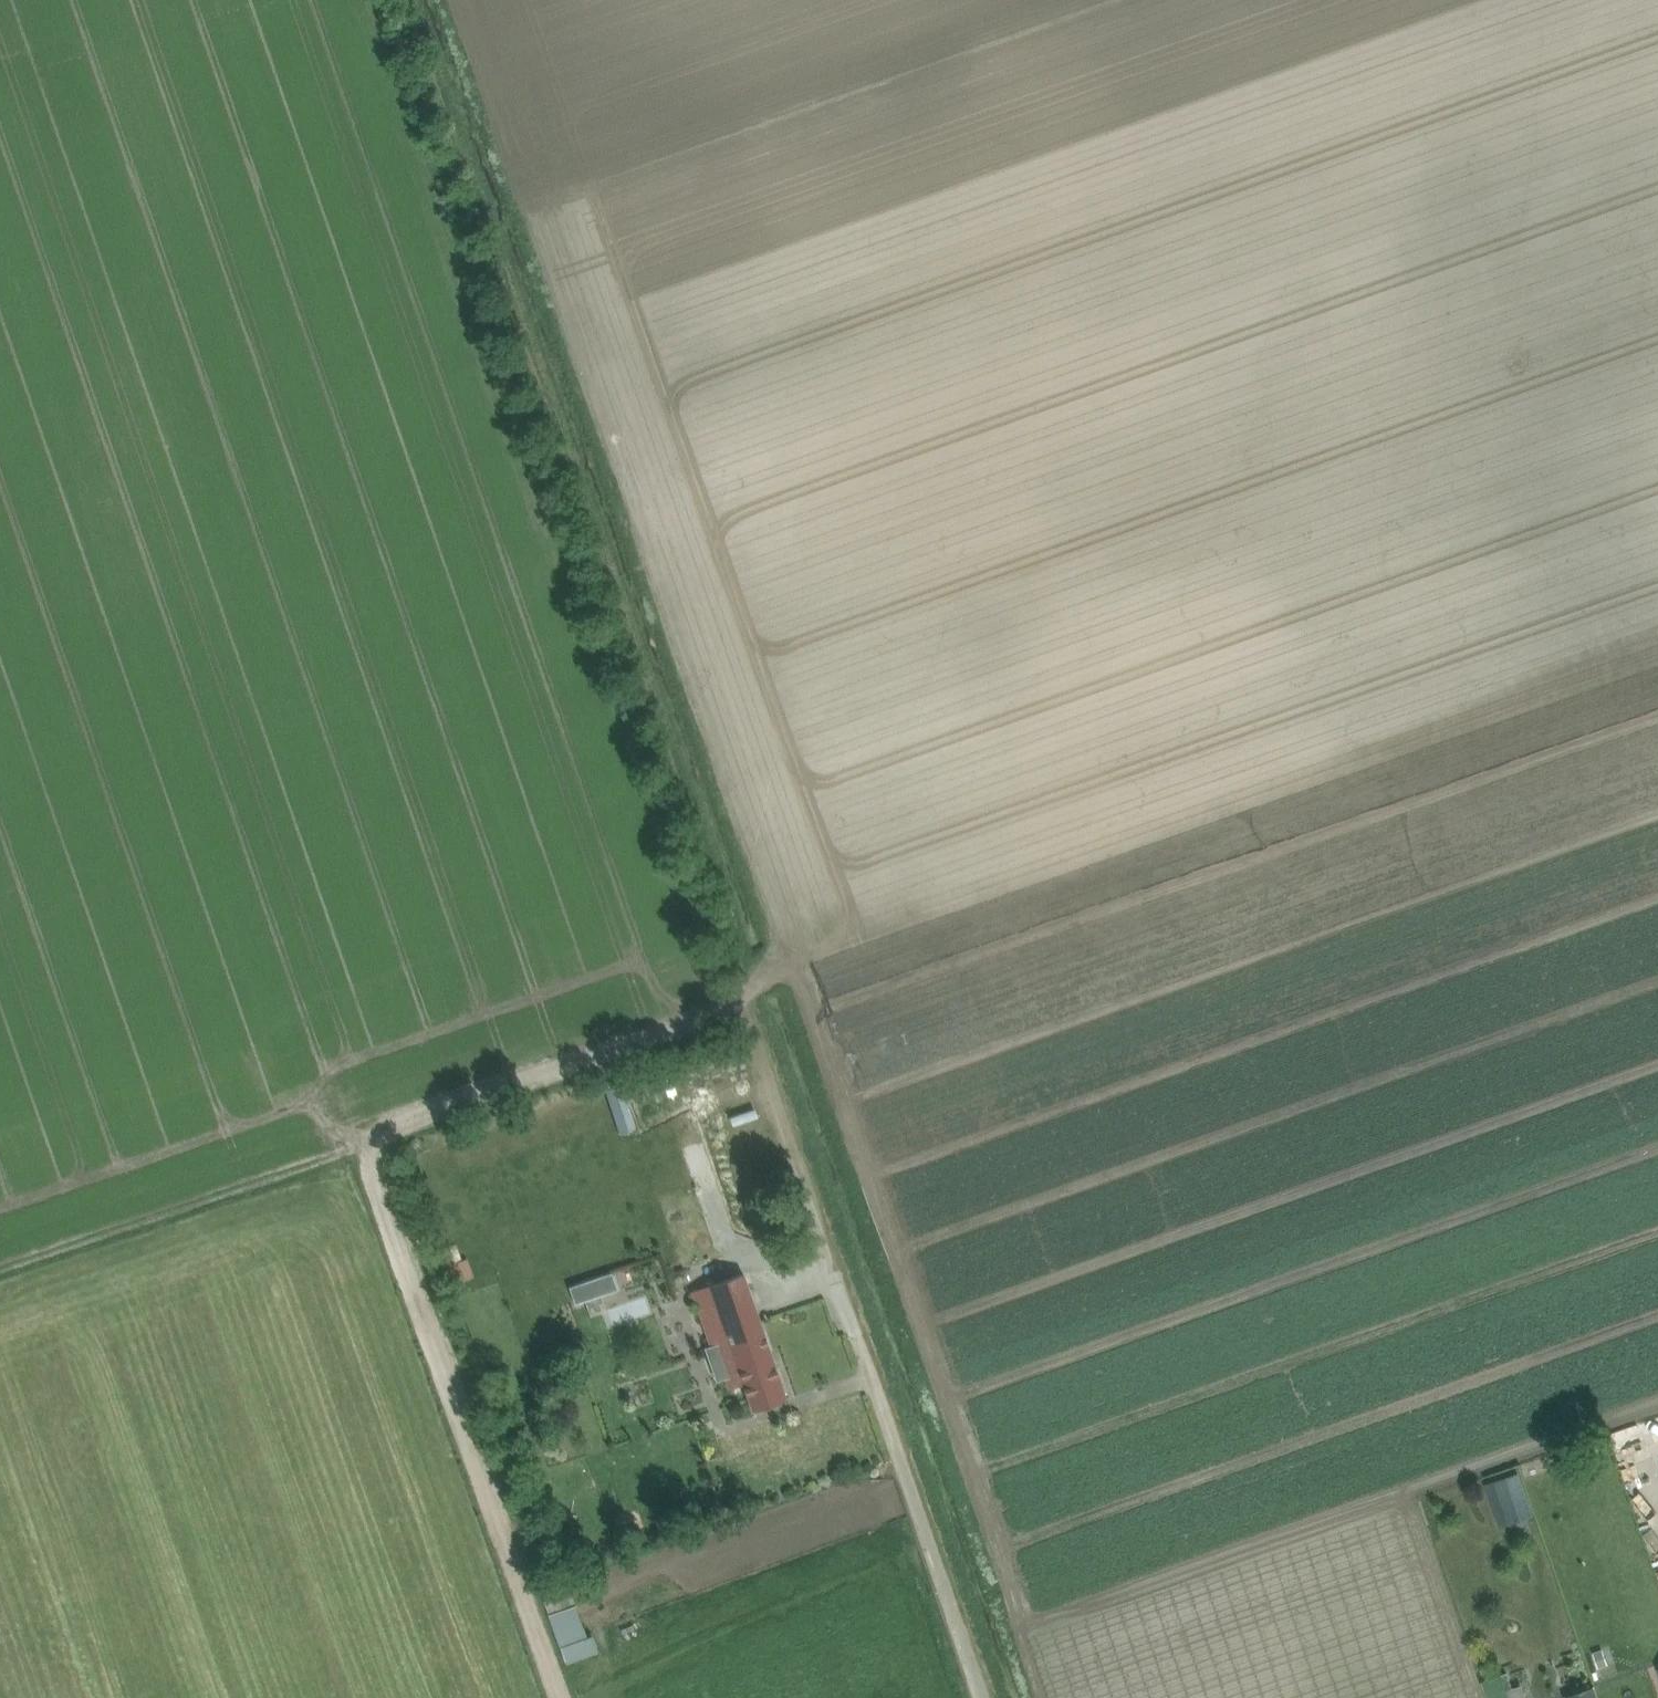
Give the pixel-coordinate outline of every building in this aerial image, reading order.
[(462,1261),(456,1244),(445,1248),(457,1281),(473,1275),(467,1259),(462,1261)] [(692,1290),(692,1293),(711,1347),(714,1346),(728,1341),(738,1369),(729,1372),(734,1387),(743,1384),(744,1383),(744,1385),(753,1410),(766,1406),(787,1398),(760,1322),(744,1272),(694,1289),(692,1290)] [(575,1303),(585,1300),(579,1283),(569,1286),(575,1303)] [(608,1328),(652,1312),(646,1294),(602,1310),(608,1328)] [(1493,1472),(1508,1516),(1532,1507),(1517,1464),(1493,1472)] [(1608,1662),(1604,1650),(1594,1654),(1599,1666),(1608,1662)] [(1567,1697),(1599,1697),(1595,1687),(1567,1697)]
